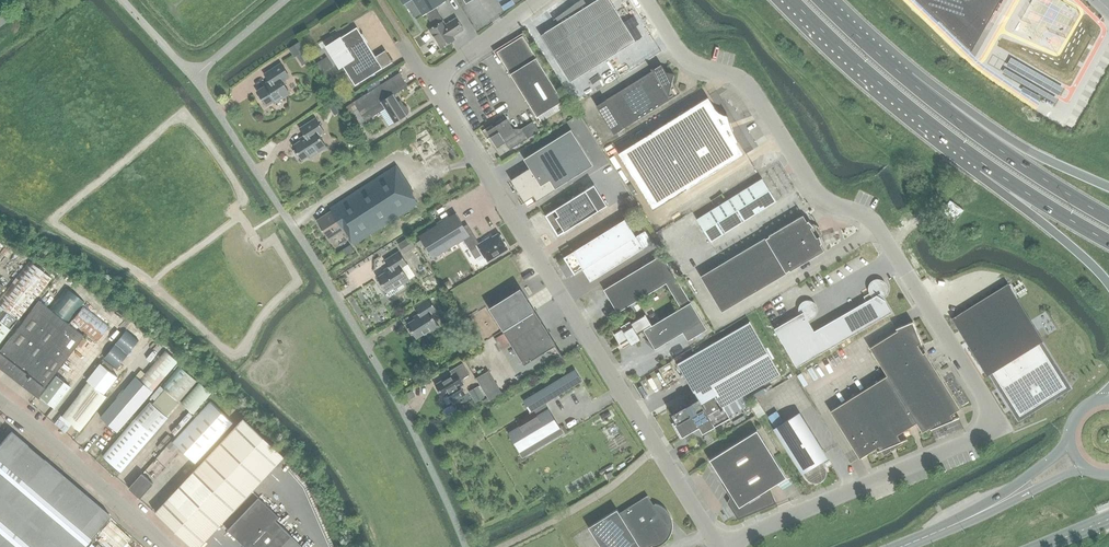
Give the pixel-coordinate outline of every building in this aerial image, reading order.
[(423,16),(446,1),(445,0),(413,0),(423,16)] [(540,35),(569,82),(635,41),(610,0),(596,0),(587,5),(584,0),(579,0),(553,19),(553,20),(556,18),(559,23),(540,35)] [(971,49),(987,22),(984,19),(994,9),(999,0),(920,0),(971,49)] [(443,21),(429,30),(441,48),(455,39),(453,36),(463,29),(456,18),(445,24),(443,21)] [(341,64),(355,85),(392,62),(385,50),(375,56),(357,27),(339,38),(338,35),(323,45),(337,67),(341,64)] [(563,101),(527,44),(522,35),(496,52),(540,121),(557,111),(554,106),(563,101)] [(309,60),(303,51),(296,55),(302,65),(309,60)] [(281,63),(264,74),(270,83),(257,91),(260,95),(258,96),(262,103),(264,102),(266,105),(279,97),(280,99),(289,93),(282,81),(289,76),(281,63)] [(666,72),(666,71),(662,65),(655,69),(651,68),(650,69),(652,71),(596,106),(614,134),(679,93),(672,81),(673,74),(666,72)] [(401,107),(394,95),(408,86),(399,73),(353,102),(365,121),(385,108),(394,123),(406,115),(408,112),(408,109),(407,107),(404,106),(401,107)] [(343,88),(336,94),(340,100),(348,95),(343,88)] [(653,209),(742,154),(735,142),(737,141),(738,141),(735,135),(732,129),(730,123),(728,115),(727,116),(723,115),(718,112),(715,109),(708,97),(618,153),(653,209)] [(335,101),(328,105),(333,113),(340,109),(335,101)] [(314,152),(315,154),(326,147),(318,134),(324,131),(316,118),(299,129),(305,138),(292,146),(294,149),(292,150),(297,157),(299,156),(301,160),(314,152)] [(522,131),(516,134),(507,119),(487,131),(497,147),(509,139),(514,146),(509,149),(528,138),(522,128),(521,129),(522,131)] [(571,129),(524,159),(529,168),(511,180),(527,207),(555,189),(555,188),(593,165),(571,129)] [(330,210),(315,220),(328,240),(344,230),(350,242),(351,242),(354,245),(418,204),(411,192),(413,191),(396,165),(340,200),(329,207),(330,210)] [(696,219),(710,242),(776,201),(762,178),(696,219)] [(594,184),(551,212),(545,215),(558,235),(564,231),(607,205),(594,184)] [(950,200),(942,211),(947,215),(945,217),(953,223),(963,210),(950,200)] [(456,213),(418,236),(432,258),(464,239),(475,257),(483,253),(488,261),(507,249),(498,234),(486,241),(485,240),(479,244),(468,227),(466,229),(456,213)] [(820,244),(821,243),(819,236),(813,226),(808,221),(807,221),(803,215),(768,235),(769,236),(766,238),(765,237),(700,276),(721,312),(786,273),(786,272),(789,270),(790,271),(824,251),(820,244)] [(624,220),(600,235),(600,236),(596,239),(595,238),(564,257),(574,273),(582,269),(590,282),(628,258),(643,249),(635,237),(636,236),(625,219),(624,219),(624,220)] [(409,236),(398,244),(404,254),(416,246),(409,236)] [(385,258),(400,249),(397,243),(381,252),(385,258)] [(390,269),(377,277),(379,281),(377,282),(381,289),(383,287),(386,291),(389,297),(404,287),(402,284),(409,279),(401,267),(407,264),(399,251),(384,261),(390,269)] [(629,321),(620,326),(621,327),(622,328),(614,333),(620,344),(629,339),(631,343),(640,338),(640,337),(639,338),(637,334),(643,330),(655,349),(683,332),(687,340),(707,329),(690,302),(662,255),(603,290),(616,312),(665,283),(680,308),(651,325),(645,314),(630,323),(630,321),(629,321)] [(51,279),(28,261),(0,297),(0,344),(51,279)] [(891,312),(882,296),(885,293),(886,289),(885,284),(882,281),(877,279),(873,281),(870,284),(868,288),(870,293),(872,297),(814,331),(807,320),(812,318),(815,314),(816,310),(815,305),(812,302),(807,301),(803,302),(800,305),(798,310),(799,314),(774,329),(796,367),(891,312)] [(1007,283),(951,318),(986,375),(991,372),(1019,416),(1065,387),(1031,332),(1036,329),(1007,283)] [(68,324),(84,303),(65,288),(49,309),(68,324)] [(520,289),(489,308),(503,330),(534,311),(520,289)] [(414,308),(420,316),(407,324),(409,328),(407,329),(411,335),(413,334),(416,338),(428,330),(430,332),(439,326),(431,314),(436,310),(429,298),(414,308)] [(35,396),(82,335),(38,301),(0,349),(0,369),(35,396)] [(108,326),(82,306),(69,323),(95,343),(108,326)] [(556,345),(534,311),(503,330),(524,364),(556,345)] [(869,348),(887,376),(893,385),(930,362),(924,352),(922,353),(917,345),(920,342),(921,343),(912,321),(895,328),(896,329),(897,330),(869,348)] [(700,399),(714,422),(729,414),(725,405),(780,373),(750,322),(679,363),(700,399)] [(125,330),(114,344),(128,355),(139,341),(125,330)] [(114,344),(104,358),(117,368),(128,355),(114,344)] [(158,348),(137,372),(137,373),(154,387),(175,362),(158,348)] [(930,362),(893,385),(916,423),(922,432),(931,426),(932,428),(930,429),(959,417),(953,419),(950,414),(960,408),(930,362)] [(183,367),(153,401),(168,415),(198,381),(183,367)] [(572,371),(545,387),(552,398),(578,382),(572,371)] [(455,372),(435,384),(443,396),(463,384),(455,372)] [(476,378),(484,391),(493,385),(485,372),(476,378)] [(55,375),(38,397),(53,408),(70,387),(55,375)] [(887,376),(868,388),(897,435),(916,423),(893,385),(887,376)] [(117,432),(153,391),(135,377),(100,418),(117,432)] [(200,380),(182,400),(194,412),(212,391),(200,380)] [(107,396),(88,382),(61,417),(80,431),(107,396)] [(478,386),(468,391),(475,403),(484,397),(478,386)] [(868,388),(848,399),(878,446),(880,450),(877,451),(880,450),(884,455),(902,444),(901,441),(907,439),(907,438),(901,441),(897,435),(868,388)] [(412,390),(406,394),(409,400),(415,396),(412,390)] [(535,393),(523,400),(529,412),(542,404),(535,393)] [(703,434),(716,426),(714,422),(700,399),(699,400),(697,396),(671,411),(676,421),(674,422),(682,436),(698,427),(703,434)] [(765,413),(756,398),(749,403),(758,418),(765,413)] [(859,458),(878,446),(848,399),(830,411),(859,458)] [(102,455),(121,471),(170,416),(151,400),(102,455)] [(210,402),(172,442),(195,464),(233,423),(210,402)] [(452,404),(443,410),(447,416),(456,410),(452,404)] [(546,410),(510,431),(522,451),(558,430),(546,410)] [(826,471),(825,469),(824,467),(821,461),(827,458),(799,413),(774,429),(802,473),(803,473),(806,478),(808,480),(810,482),(813,483),(816,483),(819,482),(821,481),(823,479),(825,477),(826,474),(826,471)] [(155,513),(191,546),(199,546),(284,456),(243,418),(155,513)] [(757,430),(709,460),(732,497),(730,503),(738,517),(773,502),(768,489),(786,477),(757,430)] [(44,459),(28,446),(11,431),(0,444),(0,546),(83,546),(109,516),(44,459)] [(141,474),(129,488),(140,498),(153,484),(141,474)] [(588,527),(601,546),(649,546),(652,545),(652,546),(654,546),(656,546),(658,546),(660,545),(661,544),(663,543),(664,542),(666,541),(667,539),(668,538),(669,536),(670,535),(671,533),(671,531),(672,529),(672,527),(672,525),(672,524),(672,522),(672,520),(671,518),(670,516),(670,514),(669,513),(667,511),(666,510),(665,508),(663,507),(662,506),(660,505),(658,504),(656,504),(654,503),(654,504),(653,505),(647,495),(619,513),(617,509),(588,527)] [(278,518),(258,499),(228,530),(246,546),(264,546),(282,528),(275,521),(278,518)] [(282,528),(264,546),(302,546),(282,528)]
